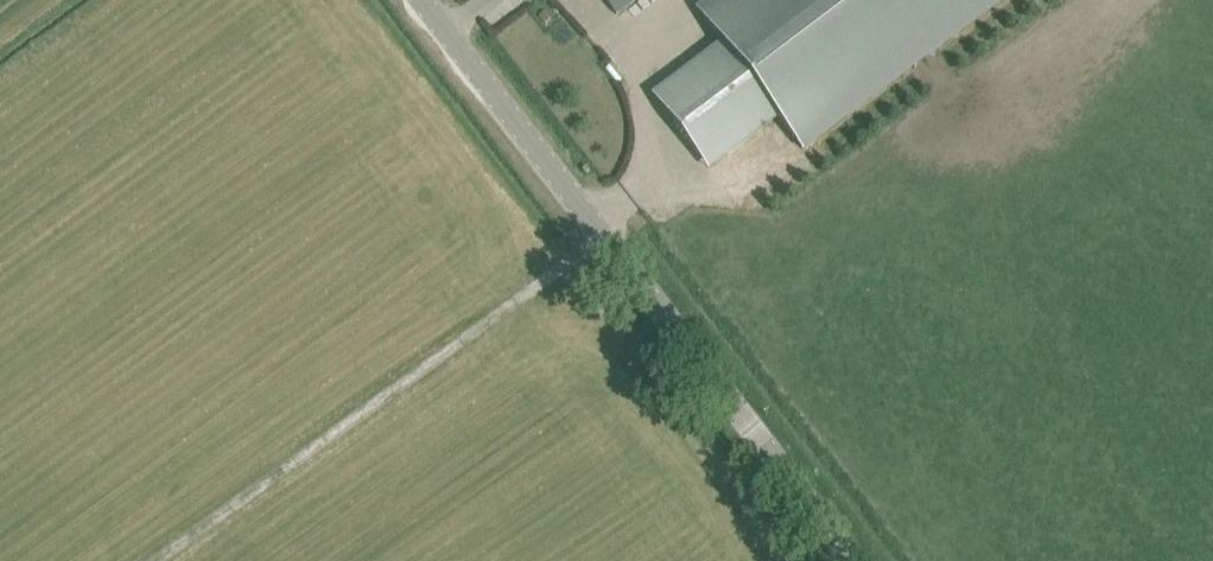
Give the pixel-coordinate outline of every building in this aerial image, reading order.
[(616,14),(635,0),(605,0),(616,14)] [(681,133),(684,136),(687,139),(690,142),(693,145),(697,147),(701,149),(705,151),(709,152),(713,153),(717,154),(721,154),(726,154),(777,116),(802,149),(999,0),(714,0),(698,12),(723,45),(672,83),(671,88),(670,92),(670,96),(670,100),(670,105),(671,109),(671,113),(673,118),(674,122),(676,125),(678,129),(681,133)]
